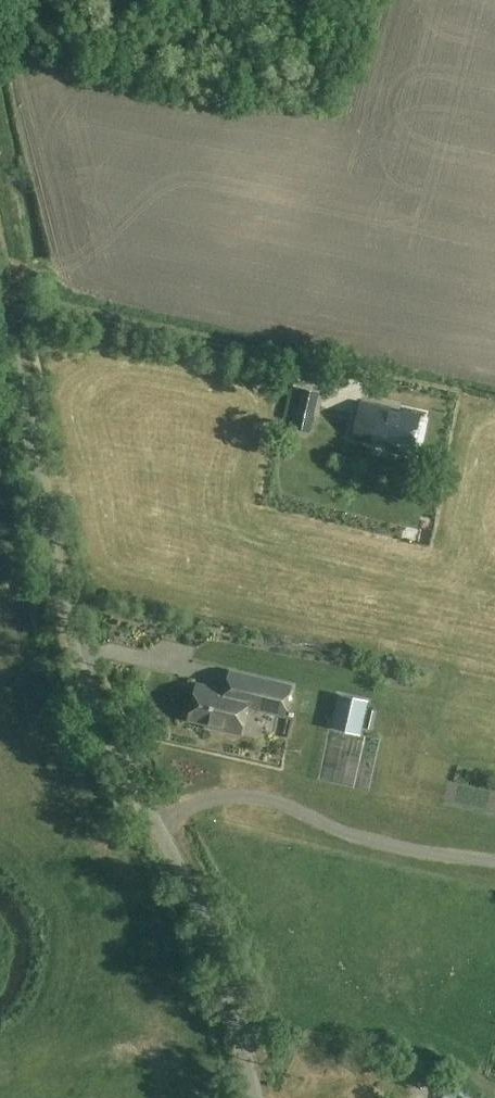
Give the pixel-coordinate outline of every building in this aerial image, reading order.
[(310,432),(319,392),(303,389),(299,405),(296,404),(293,415),(297,416),(294,428),(310,432)] [(360,403),(352,437),(413,450),(421,416),(360,403)] [(227,690),(198,684),(189,720),(206,724),(206,726),(241,734),(247,707),(284,716),(291,685),(231,671),(227,690)] [(368,700),(339,694),(332,729),(361,735),(363,726),(366,708),(368,700)] [(377,710),(366,708),(363,726),(373,728),(377,710)] [(322,1040),(316,1053),(329,1060),(336,1047),(322,1040)]
